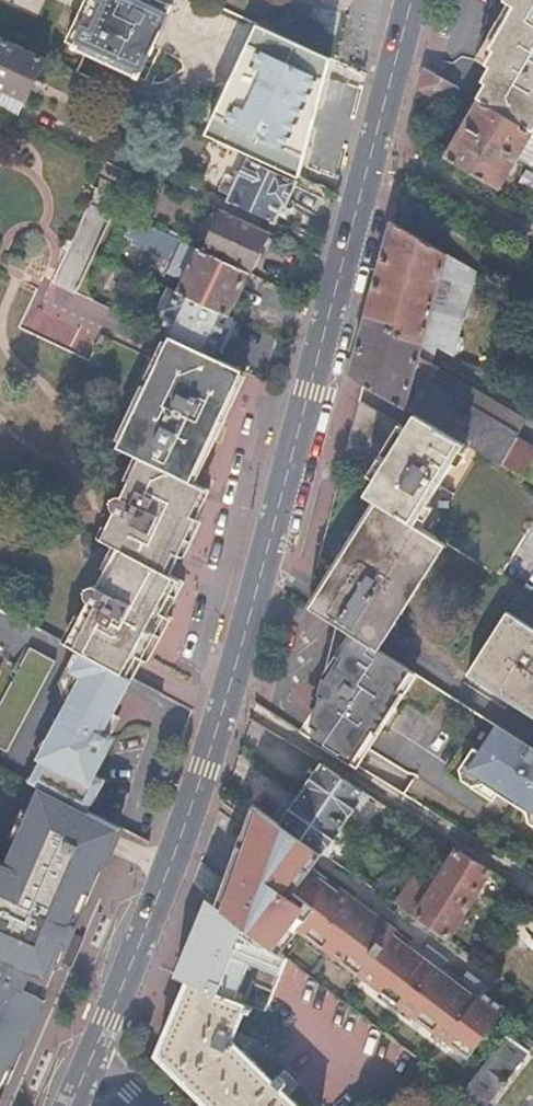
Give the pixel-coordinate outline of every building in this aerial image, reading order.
[(87,14),(153,45),(173,3),(165,0),(151,0),(141,21),(108,6),(111,0),(93,0),(87,14)] [(108,6),(141,21),(151,0),(111,0),(108,6)] [(488,48),(492,51),(483,65),(488,68),(479,82),(483,85),(475,98),(481,102),(532,133),(532,131),(532,0),(505,0),(514,5),(488,48)] [(153,45),(87,14),(71,48),(138,79),(153,45)] [(256,21),(239,58),(243,69),(314,101),(326,53),(256,21)] [(0,37),(0,88),(27,101),(45,59),(0,37)] [(326,53),(314,101),(303,141),(294,175),(301,178),(333,56),(326,53)] [(239,58),(225,89),(301,124),(303,141),(314,101),(243,69),(239,58)] [(439,76),(424,68),(419,89),(447,106),(458,88),(439,76)] [(301,124),(225,89),(205,133),(294,175),(303,141),(301,124)] [(532,133),(481,102),(448,160),(498,190),(532,133)] [(298,184),(248,160),(230,200),(276,222),(283,205),(287,207),(298,184)] [(91,194),(54,284),(76,293),(113,203),(91,194)] [(270,231),(225,210),(206,253),(249,273),(270,231)] [(140,262),(141,259),(185,281),(180,292),(229,314),(249,273),(206,253),(126,215),(110,248),(140,262)] [(476,271),(394,219),(370,304),(424,338),(452,355),(476,271)] [(100,270),(91,290),(94,300),(115,310),(127,283),(100,270)] [(165,311),(173,314),(165,332),(214,355),(232,316),(229,314),(180,292),(175,290),(165,311)] [(370,304),(368,312),(422,346),(424,338),(370,304)] [(368,312),(365,322),(420,355),(422,346),(368,312)] [(412,413),(532,486),(532,453),(515,442),(517,439),(428,386),(439,367),(420,355),(365,322),(350,376),(412,413)] [(238,369),(169,337),(119,447),(142,459),(189,480),(238,369)] [(384,460),(364,494),(447,544),(499,576),(532,520),(532,486),(412,413),(404,426),(357,399),(348,437),(384,460)] [(207,494),(142,459),(123,496),(120,495),(116,495),(113,496),(110,499),(108,503),(108,505),(108,507),(109,510),(111,512),(114,514),(121,518),(116,526),(174,558),(194,523),(192,521),(207,494)] [(364,494),(340,479),(308,607),(334,624),(380,653),(447,544),(364,494)] [(121,518),(114,514),(109,522),(116,526),(121,518)] [(99,541),(108,546),(164,577),(174,558),(116,526),(109,522),(99,541)] [(75,587),(74,590),(73,594),(75,599),(78,602),(57,640),(89,657),(129,678),(139,658),(147,663),(171,620),(164,616),(180,587),(164,577),(108,546),(88,583),(85,583),(81,583),(77,584),(75,587)] [(505,615),(466,674),(532,717),(532,633),(505,615)] [(380,653),(334,624),(318,692),(323,695),(315,708),(324,713),(327,716),(331,710),(346,720),(348,717),(352,719),(353,716),(373,728),(377,731),(414,674),(380,653)] [(33,651),(0,715),(0,747),(15,756),(62,666),(33,651)] [(77,683),(87,688),(36,784),(40,787),(83,808),(122,736),(119,734),(125,722),(122,720),(127,709),(117,704),(129,678),(89,657),(77,683)] [(139,683),(129,678),(117,704),(127,709),(139,683)] [(323,695),(318,692),(311,719),(318,723),(324,713),(315,708),(323,695)] [(324,713),(318,723),(309,738),(349,764),(373,728),(353,716),(352,719),(348,717),(346,720),(331,710),(327,716),(324,713)] [(318,723),(311,719),(307,737),(309,738),(318,723)] [(483,788),(499,798),(502,794),(507,798),(505,801),(525,815),(529,826),(532,828),(532,750),(497,727),(481,754),(474,750),(461,771),(463,783),(474,790),(483,788)] [(369,797),(324,766),(306,796),(343,821),(353,806),(359,811),(369,797)] [(40,787),(15,844),(21,846),(10,871),(0,867),(0,1103),(46,998),(41,996),(48,979),(52,970),(57,972),(120,827),(83,808),(40,787)] [(343,821),(306,796),(286,828),(329,857),(339,843),(331,837),(343,821)] [(286,828),(259,809),(223,905),(289,957),(309,932),(466,1057),(503,1010),(484,995),(489,989),(468,972),(461,981),(444,967),(449,961),(429,944),(423,951),(381,918),(376,924),(367,917),(365,910),(362,908),(367,901),(356,894),(353,898),(340,889),(336,896),(322,887),(327,880),(311,870),(322,853),(286,828)] [(15,844),(7,863),(0,860),(0,867),(10,871),(21,846),(15,844)] [(457,851),(454,857),(436,883),(469,905),(474,897),(489,874),(490,873),(457,851)] [(365,863),(356,876),(379,892),(388,879),(365,863)] [(436,883),(425,901),(415,916),(447,939),(469,905),(436,883)] [(425,901),(404,886),(393,902),(415,916),(425,901)] [(41,996),(46,998),(57,972),(52,970),(48,979),(41,996)] [(158,1053),(210,1105),(299,1105),(289,1096),(300,1084),(286,1069),(274,1081),(248,1053),(259,1042),(242,1025),(251,1006),(190,980),(184,995),(158,1053)] [(503,1039),(461,1094),(474,1105),(484,1105),(527,1050),(507,1034),(503,1039)]
